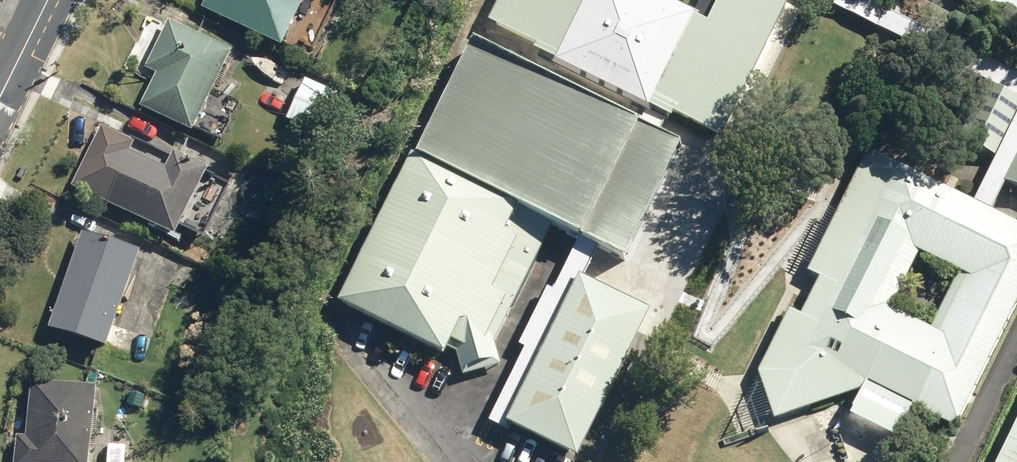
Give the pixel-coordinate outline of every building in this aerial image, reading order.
[(207,8),(290,49),(315,0),(211,0),(207,8)] [(499,17),(552,44),(546,55),(555,59),(640,100),(647,103),(658,108),(671,114),(676,104),(726,130),(788,0),(720,0),(711,19),(695,11),(672,0),(507,0),(499,17)] [(695,11),(711,19),(720,0),(701,0),(695,11)] [(1016,92),(1016,72),(941,34),(901,15),(872,0),(830,0),(904,37),(988,78),(1016,92)] [(1016,12),(1016,0),(992,0),(1016,12)] [(158,72),(141,106),(197,133),(238,51),(170,18),(146,67),(158,72)] [(647,126),(473,35),(415,151),(552,221),(579,235),(589,241),(596,244),(625,260),(656,197),(682,144),(647,126)] [(1016,185),(1016,160),(1016,92),(988,78),(961,134),(999,152),(979,194),(992,200),(1004,178),(1016,185)] [(304,81),(285,121),(319,138),(339,98),(304,81)] [(134,146),(97,131),(70,192),(178,242),(211,174),(172,156),(166,172),(129,156),(134,146)] [(1016,314),(1016,213),(992,200),(979,194),(952,181),(874,141),(810,267),(823,273),(802,315),(791,309),(760,369),(776,415),(861,387),(866,375),(891,388),(914,400),(959,424),(1016,314)] [(415,151),(346,301),(442,351),(446,343),(457,348),(463,372),(498,360),(493,336),(552,221),(415,151)] [(489,418),(507,427),(511,421),(507,419),(580,273),(596,244),(579,235),(554,288),(547,285),(519,341),(526,345),(489,418)] [(78,243),(44,340),(105,358),(139,261),(78,243)] [(649,307),(580,273),(507,419),(511,421),(577,453),(649,307)] [(914,400),(866,375),(851,409),(896,433),(914,400)] [(24,386),(20,442),(11,441),(8,461),(87,461),(94,393),(24,386)] [(1005,461),(1016,461),(1016,438),(1005,461)]
